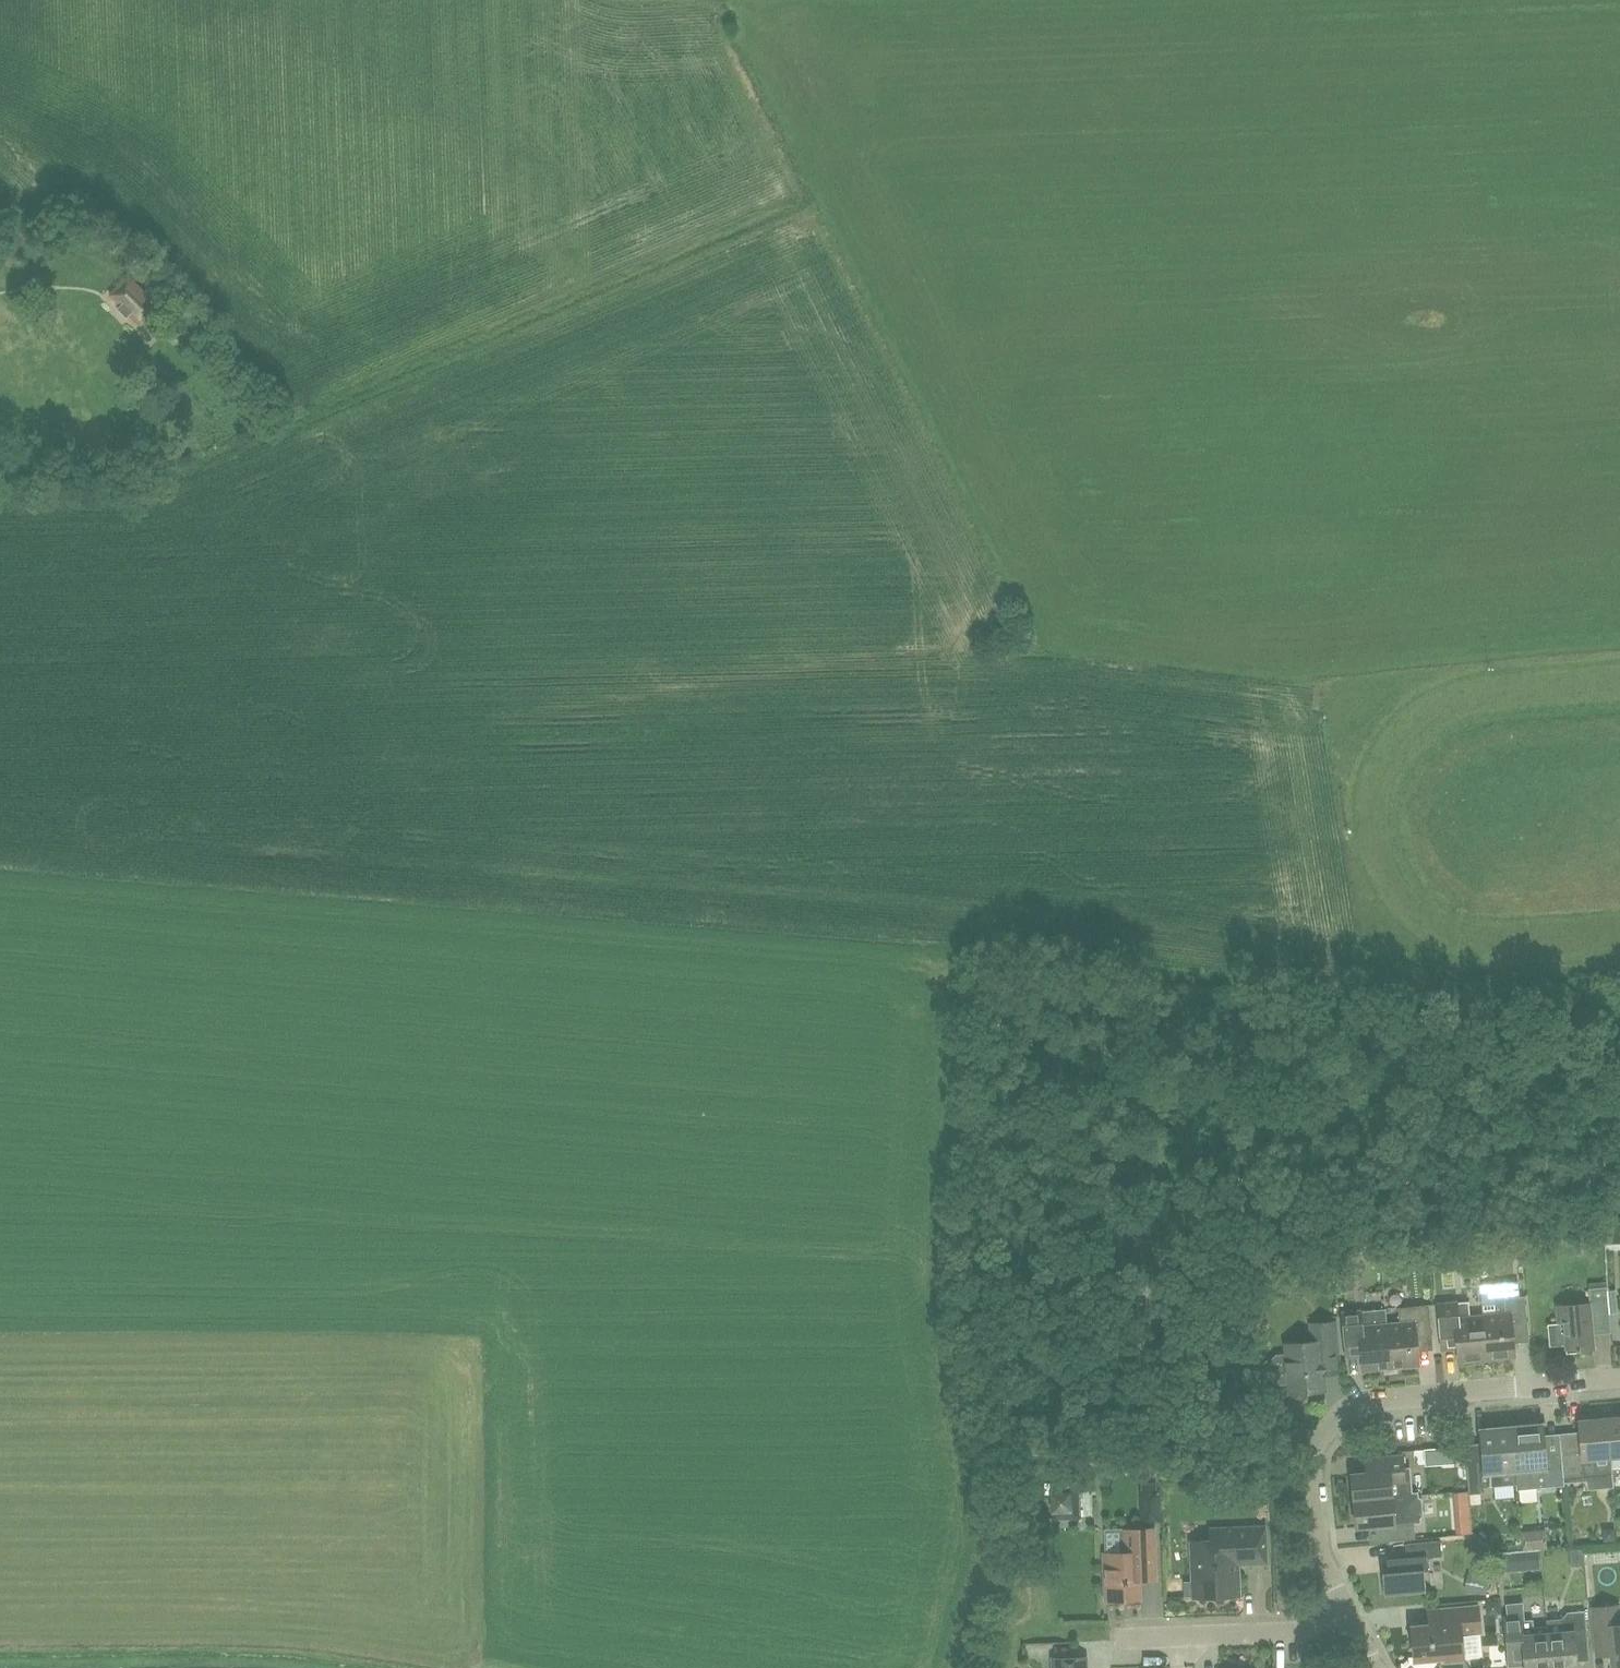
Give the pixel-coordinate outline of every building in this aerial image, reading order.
[(129,274),(112,293),(141,319),(155,302),(129,274)] [(1594,1349),(1590,1315),(1609,1313),(1606,1287),(1588,1288),(1589,1302),(1555,1306),(1557,1323),(1562,1323),(1565,1349),(1575,1348),(1575,1350),(1594,1349)] [(1514,1355),(1511,1325),(1526,1323),(1524,1296),(1493,1299),(1495,1315),(1482,1316),(1486,1358),(1514,1355)] [(1437,1304),(1439,1331),(1441,1351),(1457,1349),(1458,1360),(1486,1358),(1482,1316),(1469,1317),(1468,1301),(1437,1304)] [(1418,1364),(1415,1334),(1430,1332),(1428,1305),(1397,1308),(1398,1324),(1386,1325),(1390,1366),(1418,1364)] [(1341,1313),(1343,1340),(1345,1359),(1360,1357),(1361,1369),(1390,1366),(1386,1325),(1384,1309),(1341,1313)] [(1338,1374),(1336,1351),(1333,1322),(1316,1323),(1318,1341),(1284,1344),(1289,1394),(1324,1391),(1322,1376),(1338,1374)] [(1606,1419),(1609,1456),(1619,1455),(1619,1417),(1606,1419)] [(1609,1456),(1606,1419),(1578,1421),(1580,1450),(1561,1452),(1561,1453),(1563,1478),(1596,1475),(1594,1457),(1609,1456)] [(1564,1485),(1563,1478),(1561,1453),(1544,1454),(1541,1424),(1510,1427),(1515,1483),(1516,1483),(1517,1490),(1564,1485)] [(1479,1430),(1484,1486),(1515,1483),(1510,1427),(1479,1430)] [(1402,1455),(1376,1458),(1363,1459),(1365,1473),(1350,1474),(1353,1500),(1415,1495),(1415,1494),(1406,1495),(1405,1484),(1402,1455)] [(1480,1493),(1477,1464),(1465,1465),(1468,1494),(1480,1493)] [(1078,1482),(1052,1483),(1053,1517),(1079,1516),(1078,1482)] [(1415,1497),(1415,1495),(1353,1500),(1355,1526),(1386,1523),(1388,1541),(1414,1539),(1413,1521),(1417,1521),(1417,1517),(1418,1517),(1417,1516),(1419,1514),(1418,1500),(1416,1498),(1415,1497)] [(1086,1505),(1089,1522),(1101,1519),(1098,1502),(1086,1505)] [(1191,1555),(1192,1597),(1238,1595),(1237,1564),(1265,1562),(1264,1526),(1209,1529),(1210,1554),(1191,1555)] [(1154,1581),(1153,1556),(1152,1527),(1122,1528),(1123,1551),(1103,1552),(1105,1599),(1138,1598),(1137,1582),(1154,1581)] [(1545,1535),(1520,1537),(1522,1551),(1546,1548),(1545,1535)] [(1425,1569),(1424,1558),(1441,1556),(1439,1540),(1404,1543),(1406,1558),(1387,1560),(1388,1571),(1382,1571),(1384,1594),(1423,1590),(1421,1569),(1425,1569)] [(1532,1591),(1529,1574),(1546,1571),(1543,1551),(1495,1559),(1502,1596),(1532,1591)] [(1474,1573),(1473,1589),(1489,1591),(1491,1575),(1474,1573)] [(1593,1638),(1595,1657),(1610,1655),(1611,1667),(1619,1666),(1619,1623),(1618,1623),(1617,1605),(1590,1607),(1593,1638)] [(1462,1659),(1460,1633),(1479,1631),(1476,1606),(1428,1610),(1429,1624),(1410,1626),(1413,1660),(1444,1658),(1444,1660),(1462,1659)] [(1546,1625),(1533,1627),(1532,1619),(1523,1620),(1522,1607),(1501,1608),(1506,1661),(1523,1659),(1524,1667),(1550,1667),(1546,1625)] [(1573,1642),(1587,1640),(1584,1610),(1566,1612),(1560,1618),(1546,1620),(1546,1625),(1550,1667),(1576,1667),(1573,1642)] [(1084,1656),(1051,1657),(1051,1667),(1084,1667),(1084,1656)]
